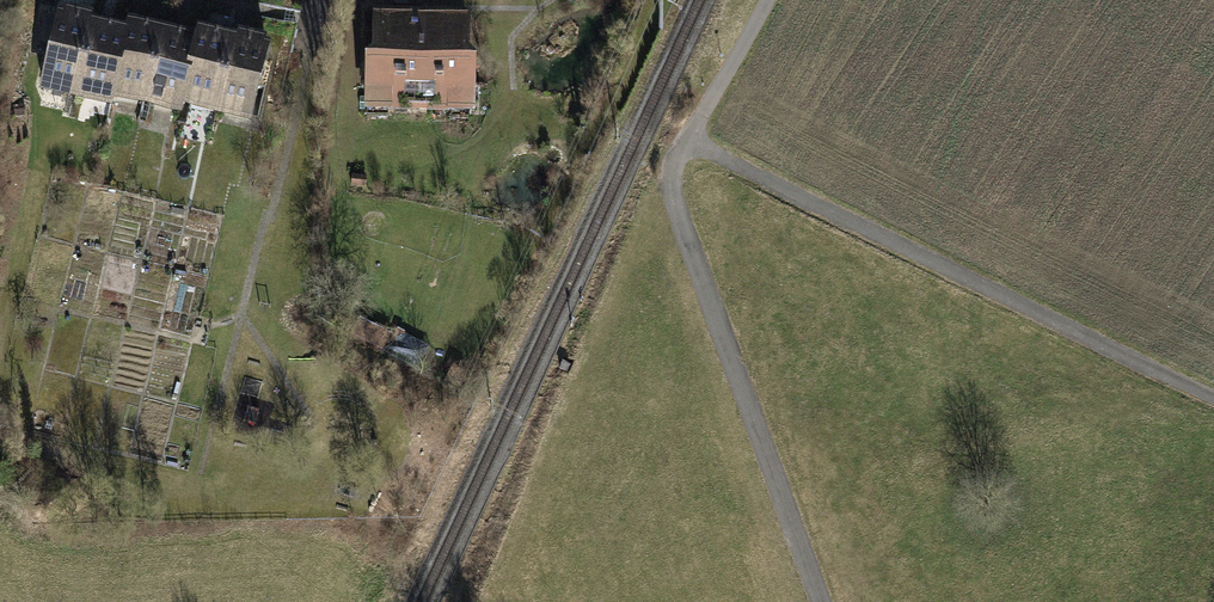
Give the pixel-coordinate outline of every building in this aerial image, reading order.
[(39,94),(76,102),(93,25),(76,21),(60,17),(39,94)] [(472,20),(382,17),(380,68),(366,67),(364,122),(479,126),(481,70),(470,69),(472,20)] [(76,102),(113,112),(115,106),(132,34),(114,30),(93,25),(76,102)] [(115,106),(150,115),(169,35),(153,31),(134,27),(132,34),(115,106)] [(150,115),(182,123),(183,118),(201,43),(185,39),(169,35),(150,115)] [(183,118),(217,126),(236,44),(218,40),(203,36),(201,43),(183,118)] [(217,126),(255,135),(276,48),(250,42),(238,39),(236,44),(217,126)]
